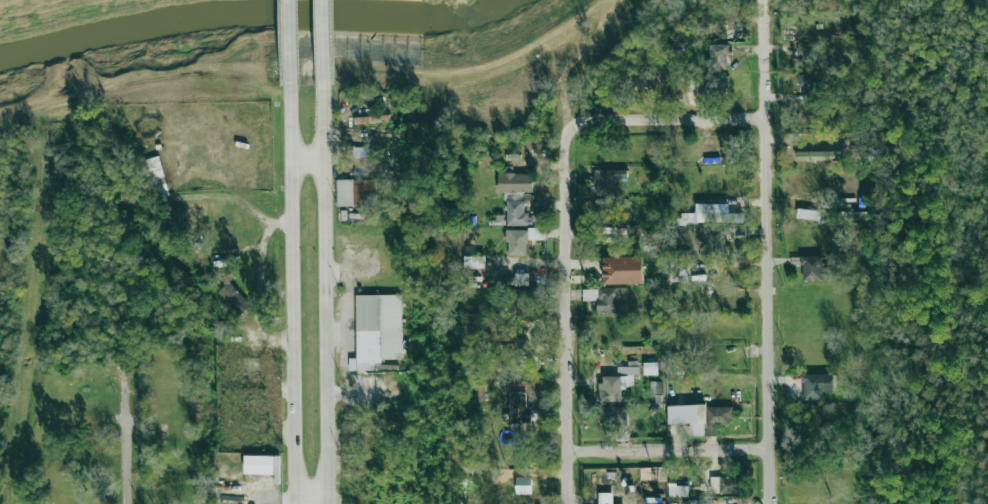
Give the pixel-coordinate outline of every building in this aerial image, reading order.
[(746,24),(725,24),(725,41),(746,41),(746,24)] [(800,61),(816,60),(815,43),(799,43),(800,61)] [(711,67),(728,67),(727,44),(710,44),(711,67)] [(729,75),(702,74),(701,92),(729,93),(729,75)] [(818,74),(799,75),(800,91),(818,90),(818,74)] [(354,116),(355,124),(390,122),(390,115),(354,116)] [(368,146),(348,147),(348,158),(354,158),(355,172),(369,172),(368,146)] [(841,150),(796,151),(796,161),(842,160),(841,150)] [(145,159),(156,198),(168,195),(157,156),(145,159)] [(628,170),(596,169),(595,194),(618,194),(618,181),(627,181),(628,170)] [(506,226),(531,225),(531,213),(524,213),(523,192),(533,192),(533,173),(498,173),(498,193),(506,193),(506,226)] [(337,205),(390,205),(389,179),(337,180),(337,205)] [(744,222),(743,212),(719,213),(719,203),(706,204),(706,212),(682,213),(682,224),(744,222)] [(797,217),(819,221),(820,214),(811,212),(811,210),(798,208),(797,217)] [(866,211),(838,212),(838,221),(866,220),(866,211)] [(700,241),(706,241),(706,253),(725,254),(726,228),(700,227),(700,241)] [(507,229),(508,255),(528,254),(527,239),(544,239),(544,229),(507,229)] [(822,255),(801,256),(802,281),(829,281),(829,267),(823,267),(822,255)] [(603,258),(604,284),(643,283),(642,256),(603,258)] [(485,267),(485,257),(464,258),(464,268),(485,267)] [(670,258),(670,282),(688,282),(688,258),(670,258)] [(217,293),(240,315),(251,304),(228,282),(217,293)] [(597,313),(623,312),(623,301),(627,301),(627,287),(585,289),(586,300),(597,300),(597,313)] [(511,315),(530,314),(529,289),(510,290),(511,315)] [(401,294),(355,294),(356,359),(402,358),(401,294)] [(499,340),(517,341),(518,329),(499,328),(499,340)] [(515,357),(516,344),(499,343),(499,356),(515,357)] [(644,375),(658,374),(658,362),(644,363),(644,375)] [(622,401),(621,387),(634,387),(633,374),(639,374),(639,366),(617,367),(617,375),(600,375),(601,402),(622,401)] [(833,392),(832,373),(802,374),(803,400),(824,399),(823,392),(833,392)] [(650,395),(664,395),(664,381),(650,381),(650,395)] [(510,423),(529,423),(528,391),(509,391),(510,423)] [(668,407),(669,424),(690,423),(690,436),(717,435),(717,425),(732,424),(732,404),(668,407)] [(629,425),(628,407),(600,408),(601,426),(629,425)] [(710,493),(738,493),(738,477),(711,476),(710,493)] [(516,494),(532,494),(531,477),(516,477),(516,494)] [(688,484),(668,485),(669,497),(688,496),(688,484)] [(598,493),(598,503),(613,503),(613,492),(598,493)]
